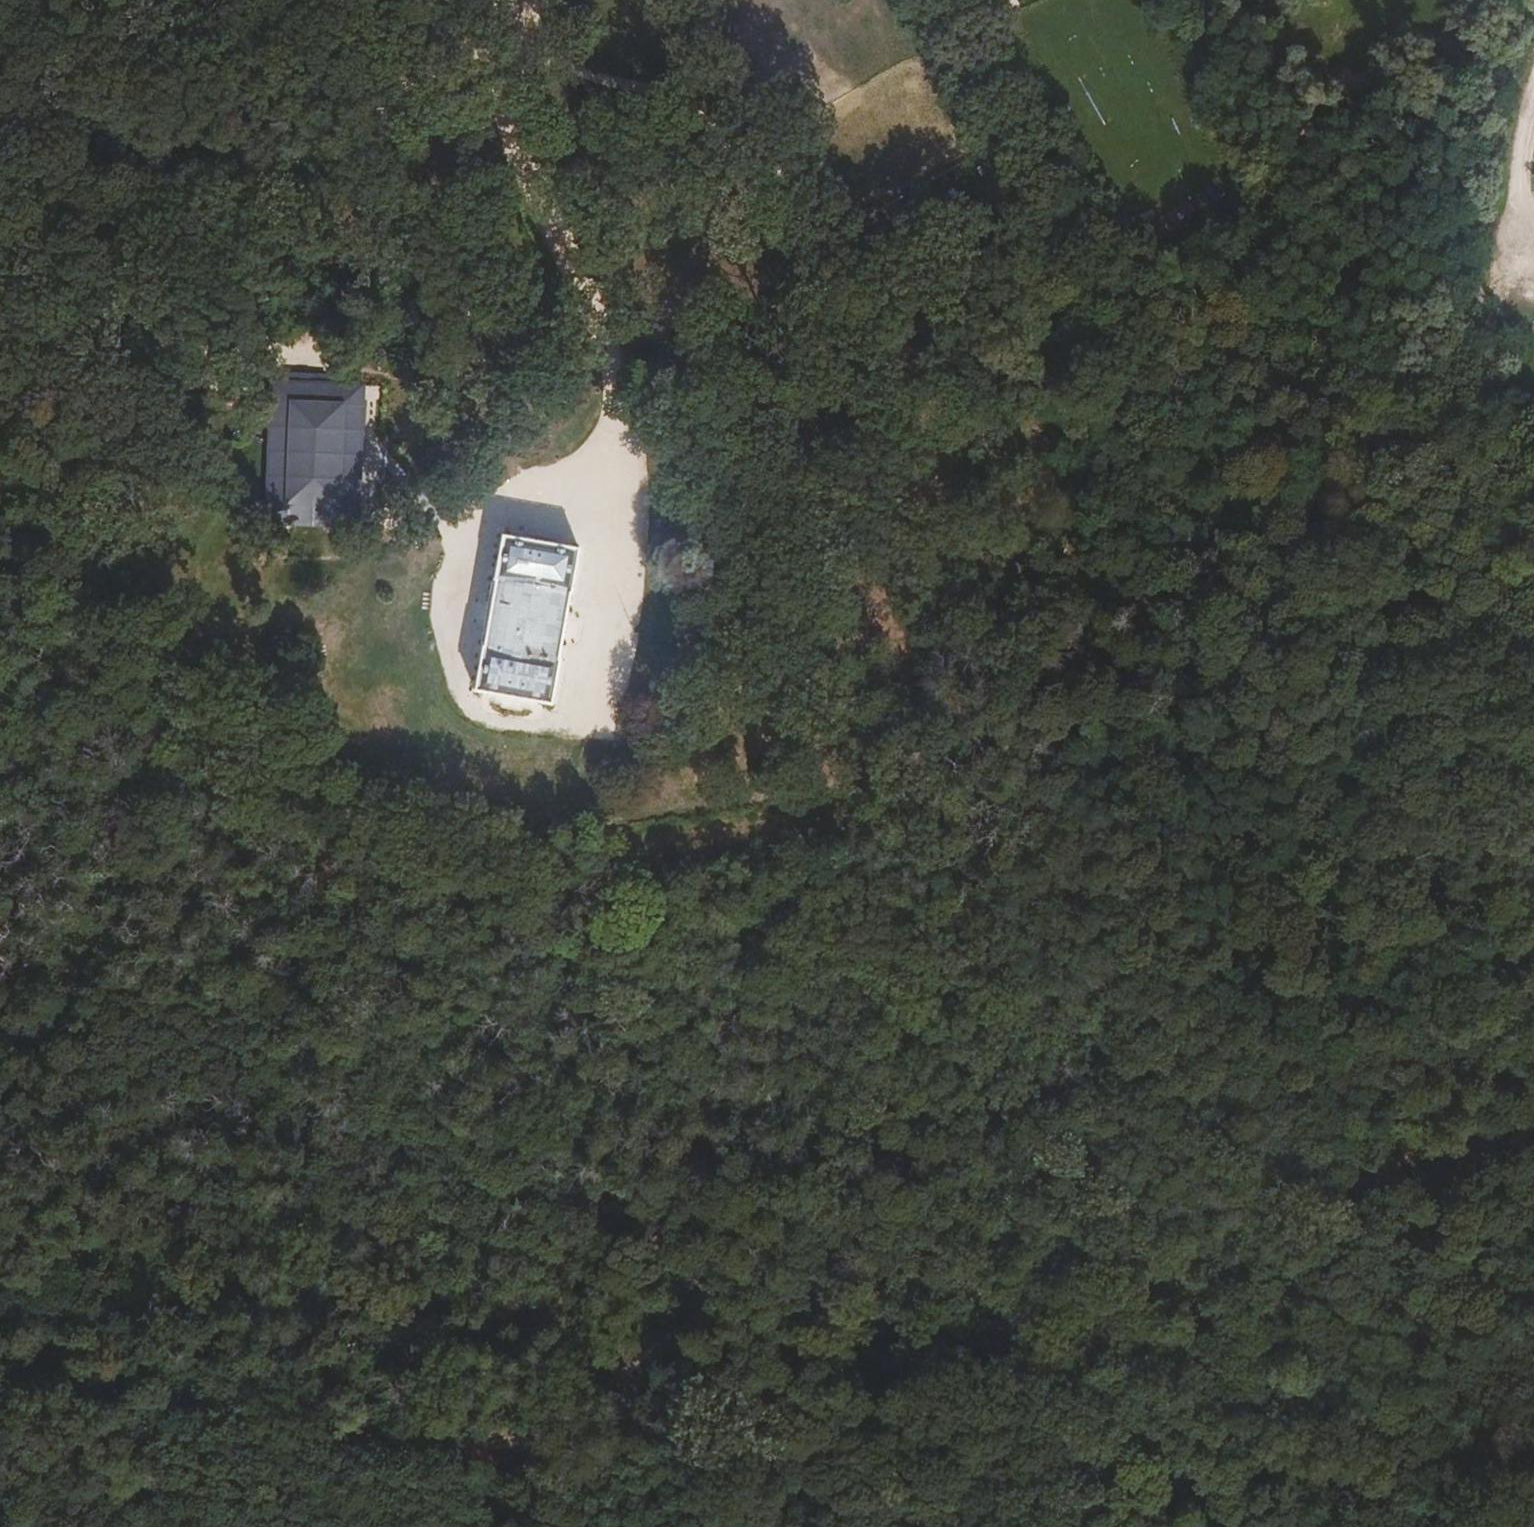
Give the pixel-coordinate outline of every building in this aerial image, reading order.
[(360,533),(367,378),(270,374),(264,529),(360,533)] [(482,645),(474,690),(551,704),(559,660),(558,660),(570,594),(578,548),(501,535),(493,579),(495,579),(483,645),(482,645)]
